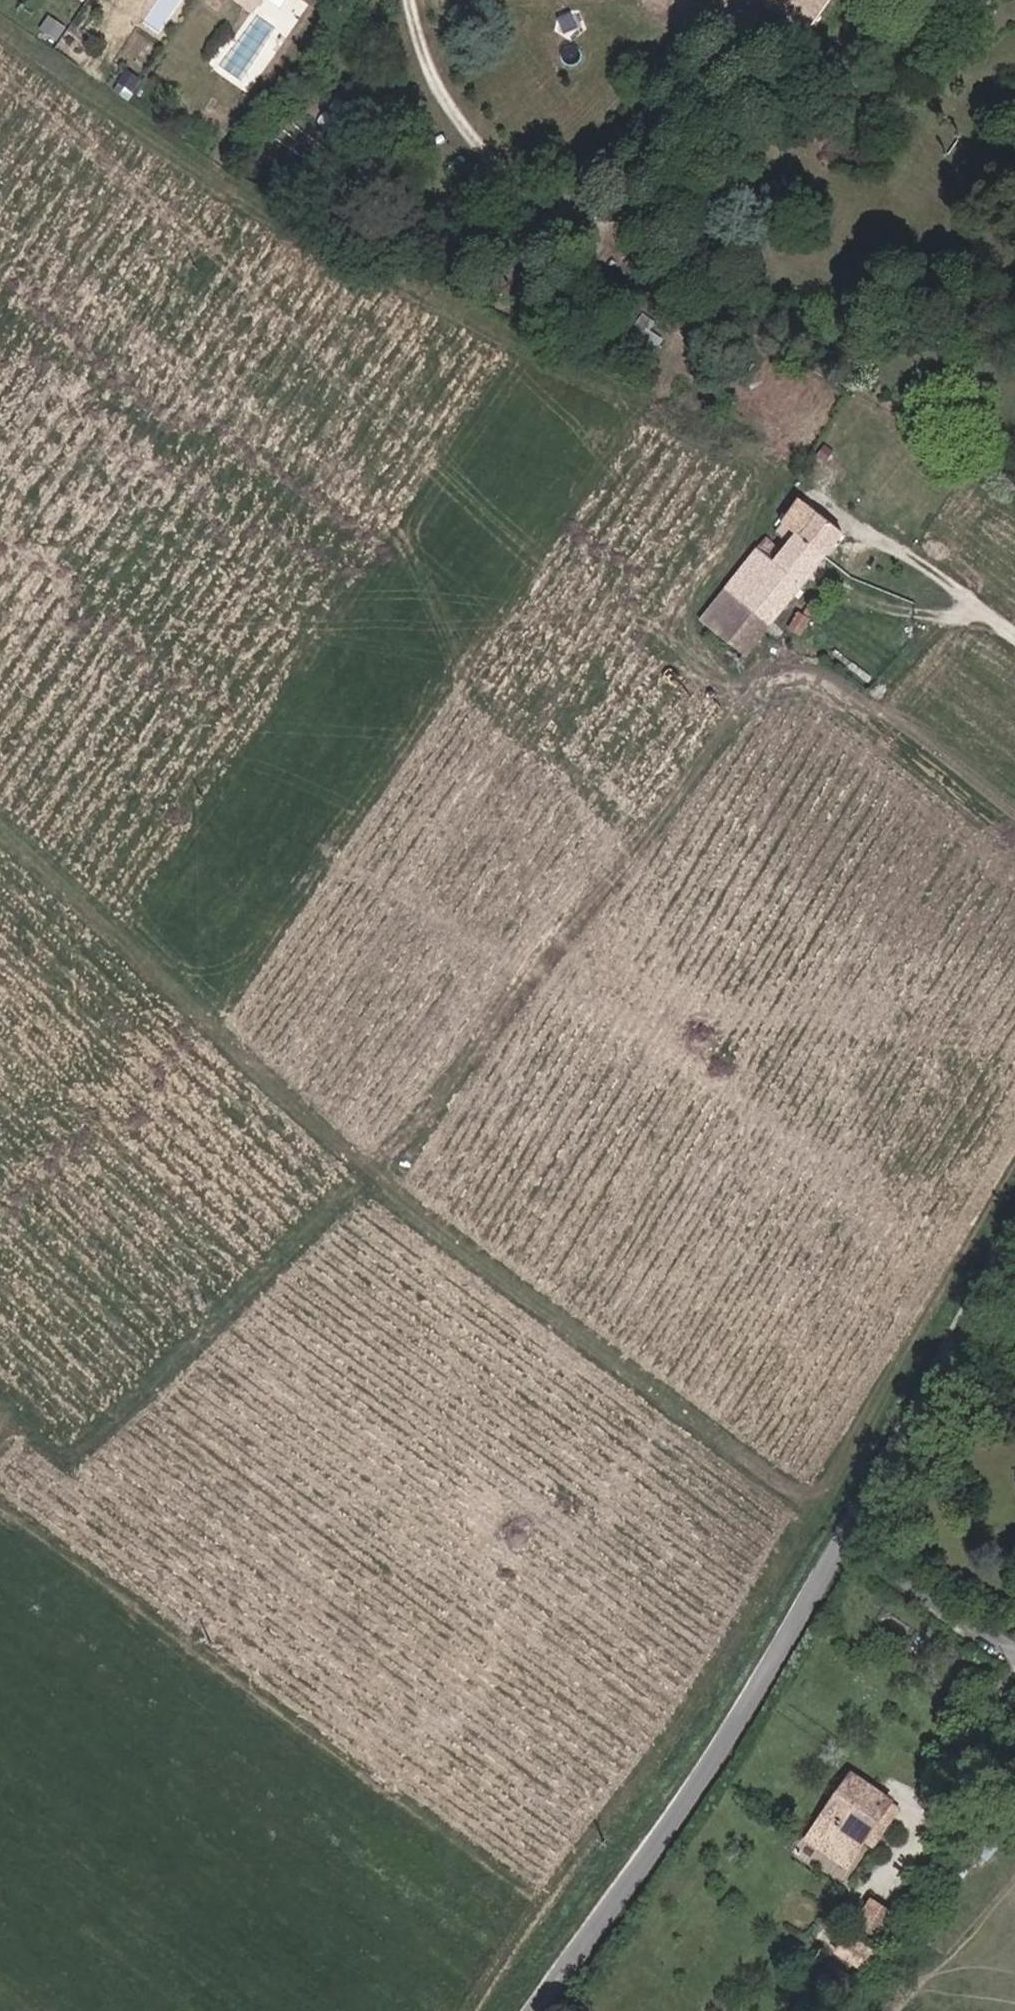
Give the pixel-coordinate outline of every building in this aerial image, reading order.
[(256,9),(262,0),(242,0),(256,9)] [(756,10),(796,41),(828,0),(764,0),(756,10)] [(847,544),(828,528),(811,550),(793,536),(784,548),(796,556),(783,573),(764,560),(705,630),(747,667),(847,544)] [(816,1842),(837,1856),(853,1836),(871,1849),(903,1803),(863,1777),(816,1842)] [(856,1871),(871,1849),(853,1836),(837,1856),(856,1871)] [(859,1924),(887,1938),(901,1911),(873,1897),(859,1924)] [(851,1933),(839,1952),(871,1971),(882,1952),(851,1933)]
